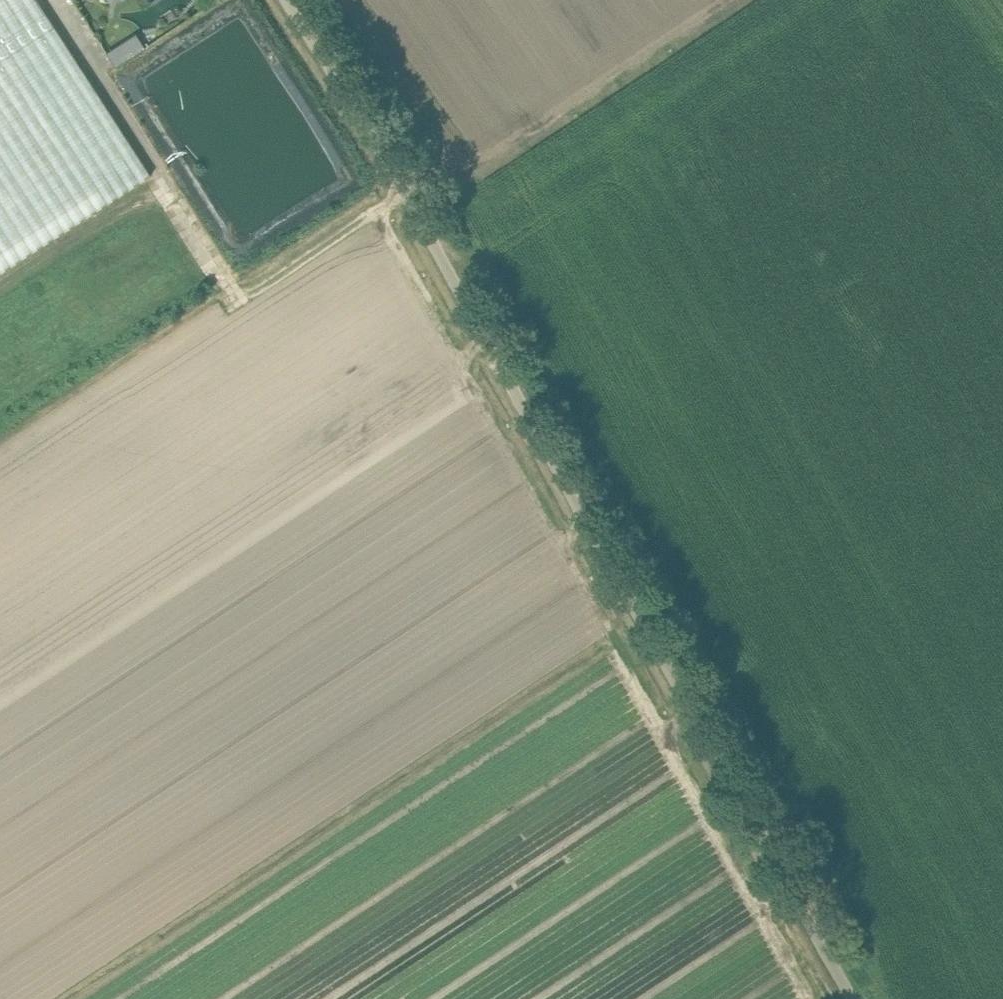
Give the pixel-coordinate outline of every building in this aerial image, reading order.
[(150,174),(37,0),(0,0),(0,272),(150,174)]
